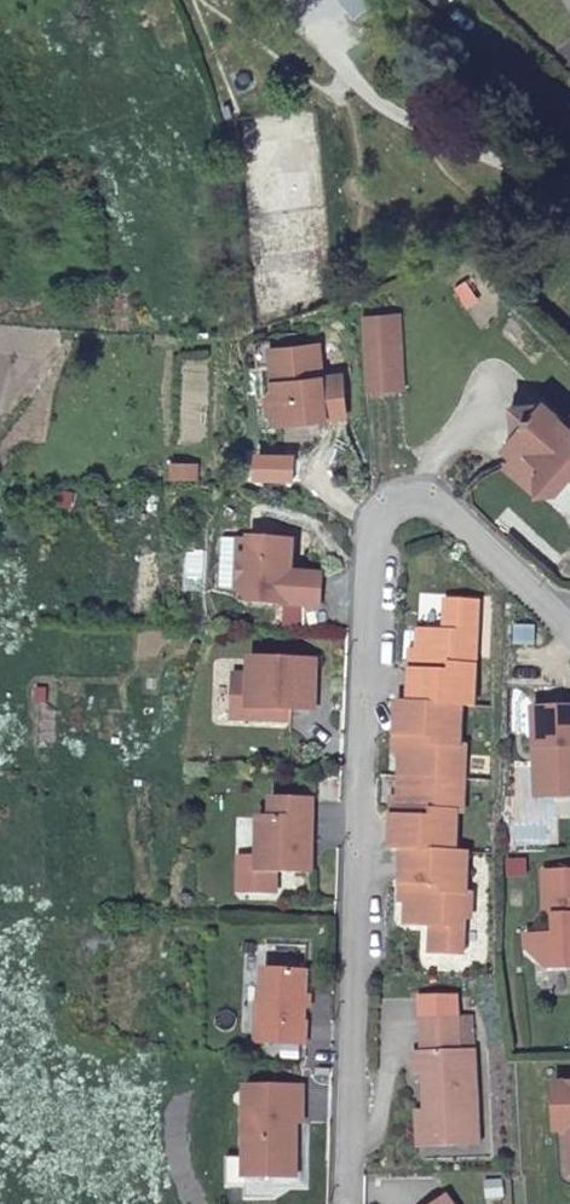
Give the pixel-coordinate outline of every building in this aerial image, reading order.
[(352,15),(375,0),(341,0),(352,15)] [(394,313),(358,316),(363,388),(399,386),(394,313)] [(341,413),(337,371),(318,373),(314,340),(266,344),(270,385),(264,392),(265,406),(272,412),(273,419),(341,413)] [(545,408),(511,408),(513,443),(545,408)] [(569,429),(545,408),(513,443),(520,449),(547,473),(539,483),(558,499),(569,486),(569,430),(569,429)] [(541,501),(558,499),(539,483),(547,473),(520,449),(504,467),(541,501)] [(170,464),(169,477),(197,479),(198,465),(170,464)] [(288,570),(289,537),(247,536),(247,553),(239,553),(237,588),(247,599),(317,603),(319,572),(288,570)] [(448,661),(476,662),(479,599),(442,598),(441,627),(416,626),(414,667),(447,669),(448,661)] [(515,627),(515,643),(536,643),(536,627),(515,627)] [(229,672),(229,704),(290,706),(312,707),(313,657),(248,656),(248,673),(229,672)] [(407,700),(461,703),(475,703),(476,662),(448,661),(447,669),(414,667),(409,667),(407,700)] [(393,736),(460,739),(461,703),(407,700),(394,700),(393,736)] [(290,706),(229,704),(229,715),(289,717),(290,706)] [(534,798),(569,796),(569,706),(530,708),(534,798)] [(398,754),(397,777),(421,778),(466,780),(468,739),(460,739),(393,736),(387,736),(386,753),(398,754)] [(421,778),(397,777),(395,819),(389,819),(388,851),(399,852),(452,853),(454,814),(465,814),(466,780),(421,778)] [(256,816),(256,856),(256,869),(274,869),(310,869),(311,797),(269,797),(269,816),(256,816)] [(452,853),(399,852),(398,885),(404,885),(403,926),(429,927),(428,955),(461,956),(462,919),(468,919),(469,894),(463,894),(464,854),(452,853)] [(256,869),(256,856),(238,856),(239,891),(274,890),(274,869),(256,869)] [(506,860),(506,875),(527,875),(527,860),(506,860)] [(542,870),(545,913),(525,935),(526,951),(547,970),(569,969),(569,868),(542,870)] [(305,969),(263,968),(260,1020),(267,1020),(266,1040),(304,1042),(305,1021),(302,1021),(305,969)] [(420,998),(423,1051),(459,1049),(458,1013),(457,996),(420,998)] [(472,1012),(458,1013),(459,1049),(474,1048),(472,1012)] [(422,1072),(424,1109),(426,1144),(479,1142),(474,1048),(459,1049),(423,1051),(413,1051),(414,1073),(422,1072)] [(569,1127),(569,1080),(554,1081),(556,1128),(569,1127)] [(244,1085),(245,1155),(245,1175),(297,1175),(297,1152),(292,1146),(292,1139),(296,1138),(296,1120),(302,1120),(302,1084),(244,1085)] [(426,1144),(424,1109),(416,1109),(418,1144),(426,1144)] [(245,1175),(245,1155),(227,1156),(227,1187),(245,1186),(245,1175)] [(446,1194),(433,1203),(454,1203),(446,1194)]
